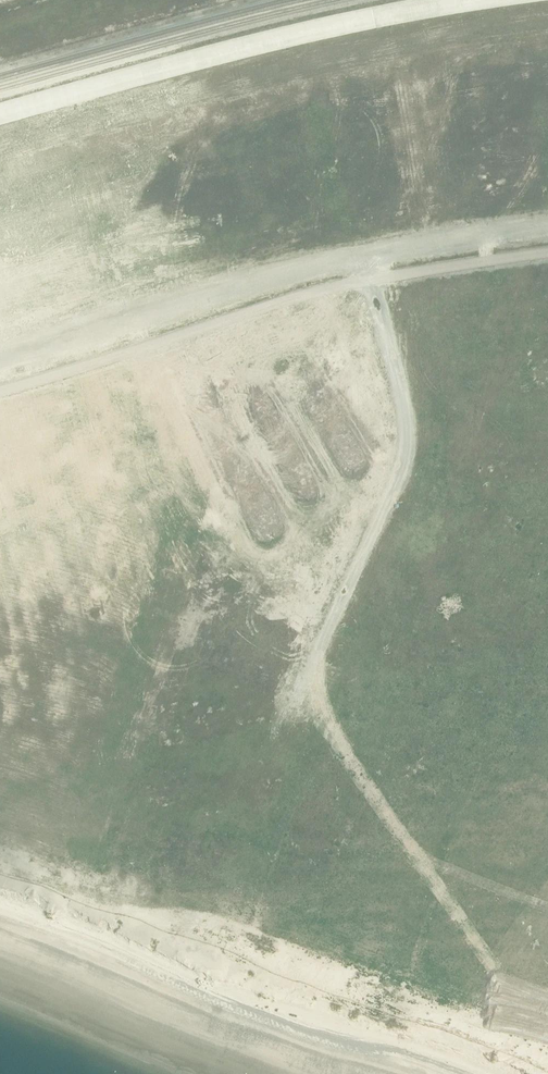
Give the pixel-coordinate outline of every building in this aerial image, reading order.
[(415,237),(389,242),(390,248),(416,242),(415,237)]
